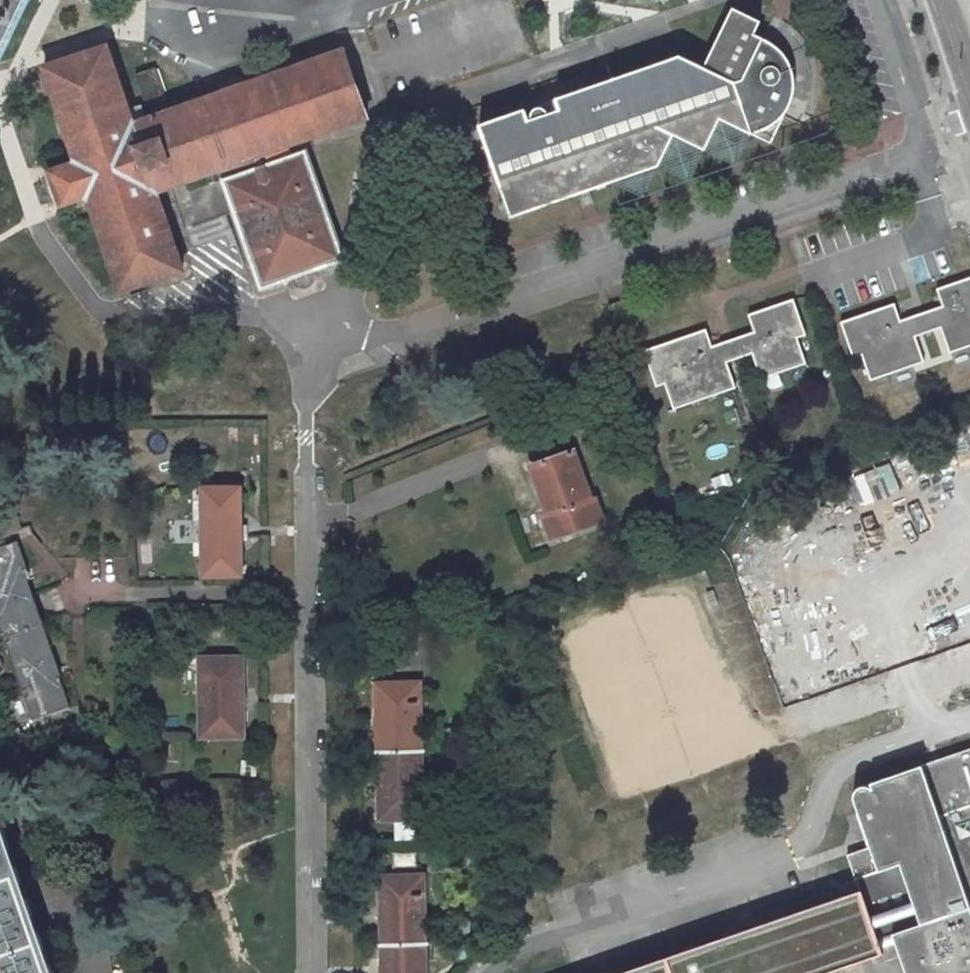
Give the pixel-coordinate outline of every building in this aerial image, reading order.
[(26,0),(0,0),(0,54),(26,0)] [(754,34),(760,21),(733,7),(727,20),(754,34)] [(727,20),(703,67),(680,55),(646,67),(615,78),(555,98),(559,110),(548,113),(547,111),(545,109),(543,108),(540,107),(536,108),(534,109),(532,112),(531,114),(530,116),(531,119),(529,120),(525,109),(478,124),(490,157),(490,164),(491,172),(495,180),(499,185),(503,195),(510,218),(560,201),(579,194),(584,192),(588,191),(612,182),(621,179),(659,166),(674,135),(705,150),(720,119),(751,135),(771,144),(784,116),(776,111),(778,106),(781,101),(790,105),(792,99),(795,89),(795,79),(793,71),(790,63),(786,56),(781,49),(773,43),(768,40),(764,38),(754,34),(727,20)] [(220,171),(223,180),(268,164),(265,154),(285,147),(368,118),(345,50),(198,102),(133,125),(106,47),(45,67),(77,163),(51,172),(63,204),(88,195),(121,291),(183,270),(156,192),(171,187),(179,184),(220,171)] [(165,93),(156,67),(136,73),(145,99),(165,93)] [(784,116),(790,105),(781,101),(778,106),(776,111),(784,116)] [(720,119),(705,150),(674,135),(659,166),(621,179),(612,182),(620,205),(666,189),(689,180),(783,149),(771,144),(751,135),(720,119)] [(287,153),(285,147),(265,154),(268,164),(288,157),(287,153)] [(223,180),(261,289),(290,278),(291,279),(294,278),(295,279),(302,276),(311,273),(311,272),(315,271),(314,270),(343,260),(305,151),(288,157),(268,164),(223,180)] [(493,199),(503,195),(499,185),(489,189),(493,199)] [(936,288),(942,306),(928,311),(933,324),(948,319),(950,325),(940,328),(949,354),(952,353),(969,347),(969,277),(936,288)] [(797,339),(806,336),(793,299),(747,314),(753,332),(740,336),(744,350),(760,345),(762,351),(752,354),(761,379),(806,363),(797,339)] [(909,317),(901,320),(894,302),(840,322),(853,359),(861,356),(871,381),(890,374),(915,365),(924,362),(916,337),(906,340),(904,334),(913,331),(909,317)] [(933,324),(928,311),(909,317),(913,331),(916,337),(935,330),(933,324)] [(940,328),(950,325),(948,319),(933,324),(935,330),(940,328)] [(725,357),(721,343),(712,346),(706,329),(644,351),(656,387),(664,384),(673,410),(736,388),(727,363),(718,366),(716,360),(725,357)] [(906,340),(916,337),(913,331),(904,334),(906,340)] [(747,356),(744,350),(740,336),(734,338),(723,342),(721,343),(725,357),(727,363),(740,358),(747,356)] [(762,351),(760,345),(744,350),(747,356),(752,354),(762,351)] [(718,366),(727,363),(725,357),(716,360),(718,366)] [(596,499),(591,501),(574,451),(530,466),(548,516),(544,518),(551,539),(603,520),(596,499)] [(204,575),(240,575),(239,538),(239,525),(239,488),(203,488),(204,575)] [(250,537),(249,525),(239,525),(239,538),(250,537)] [(61,677),(25,572),(28,571),(18,541),(0,548),(0,629),(32,719),(70,706),(61,680),(62,680),(61,677)] [(233,694),(242,694),(242,658),(200,658),(201,737),(242,736),(242,704),(234,704),(233,694)] [(421,818),(419,683),(377,684),(377,721),(386,721),(386,730),(378,730),(379,773),(387,772),(387,782),(379,782),(379,819),(421,818)] [(234,704),(242,704),(242,694),(233,694),(234,704)] [(386,721),(377,721),(378,730),(386,730),(386,721)] [(465,729),(448,729),(448,740),(465,740),(465,729)] [(879,945),(880,949),(896,944),(906,941),(916,972),(969,972),(969,749),(933,762),(934,766),(929,768),(924,770),(922,765),(870,783),(871,789),(868,787),(866,786),(862,786),(859,787),(855,790),(853,793),(853,796),(853,800),(866,837),(867,841),(869,847),(847,855),(855,880),(859,892),(879,945)] [(387,772),(379,773),(379,782),(387,782),(387,772)] [(23,890),(1,825),(0,826),(0,972),(52,972),(23,890)] [(381,914),(390,913),(390,923),(381,923),(382,966),(391,965),(391,972),(424,972),(423,876),(380,877),(381,914)] [(879,945),(859,892),(855,880),(845,883),(839,893),(840,898),(621,972),(812,972),(861,956),(859,951),(869,948),(879,945)] [(390,913),(381,914),(381,923),(390,923),(390,913)] [(469,922),(452,922),(452,933),(469,933),(469,922)] [(906,941),(896,944),(906,972),(916,972),(906,941)] [(453,960),(469,959),(469,942),(452,942),(453,960)] [(880,949),(879,945),(869,948),(859,951),(861,956),(880,949)]
